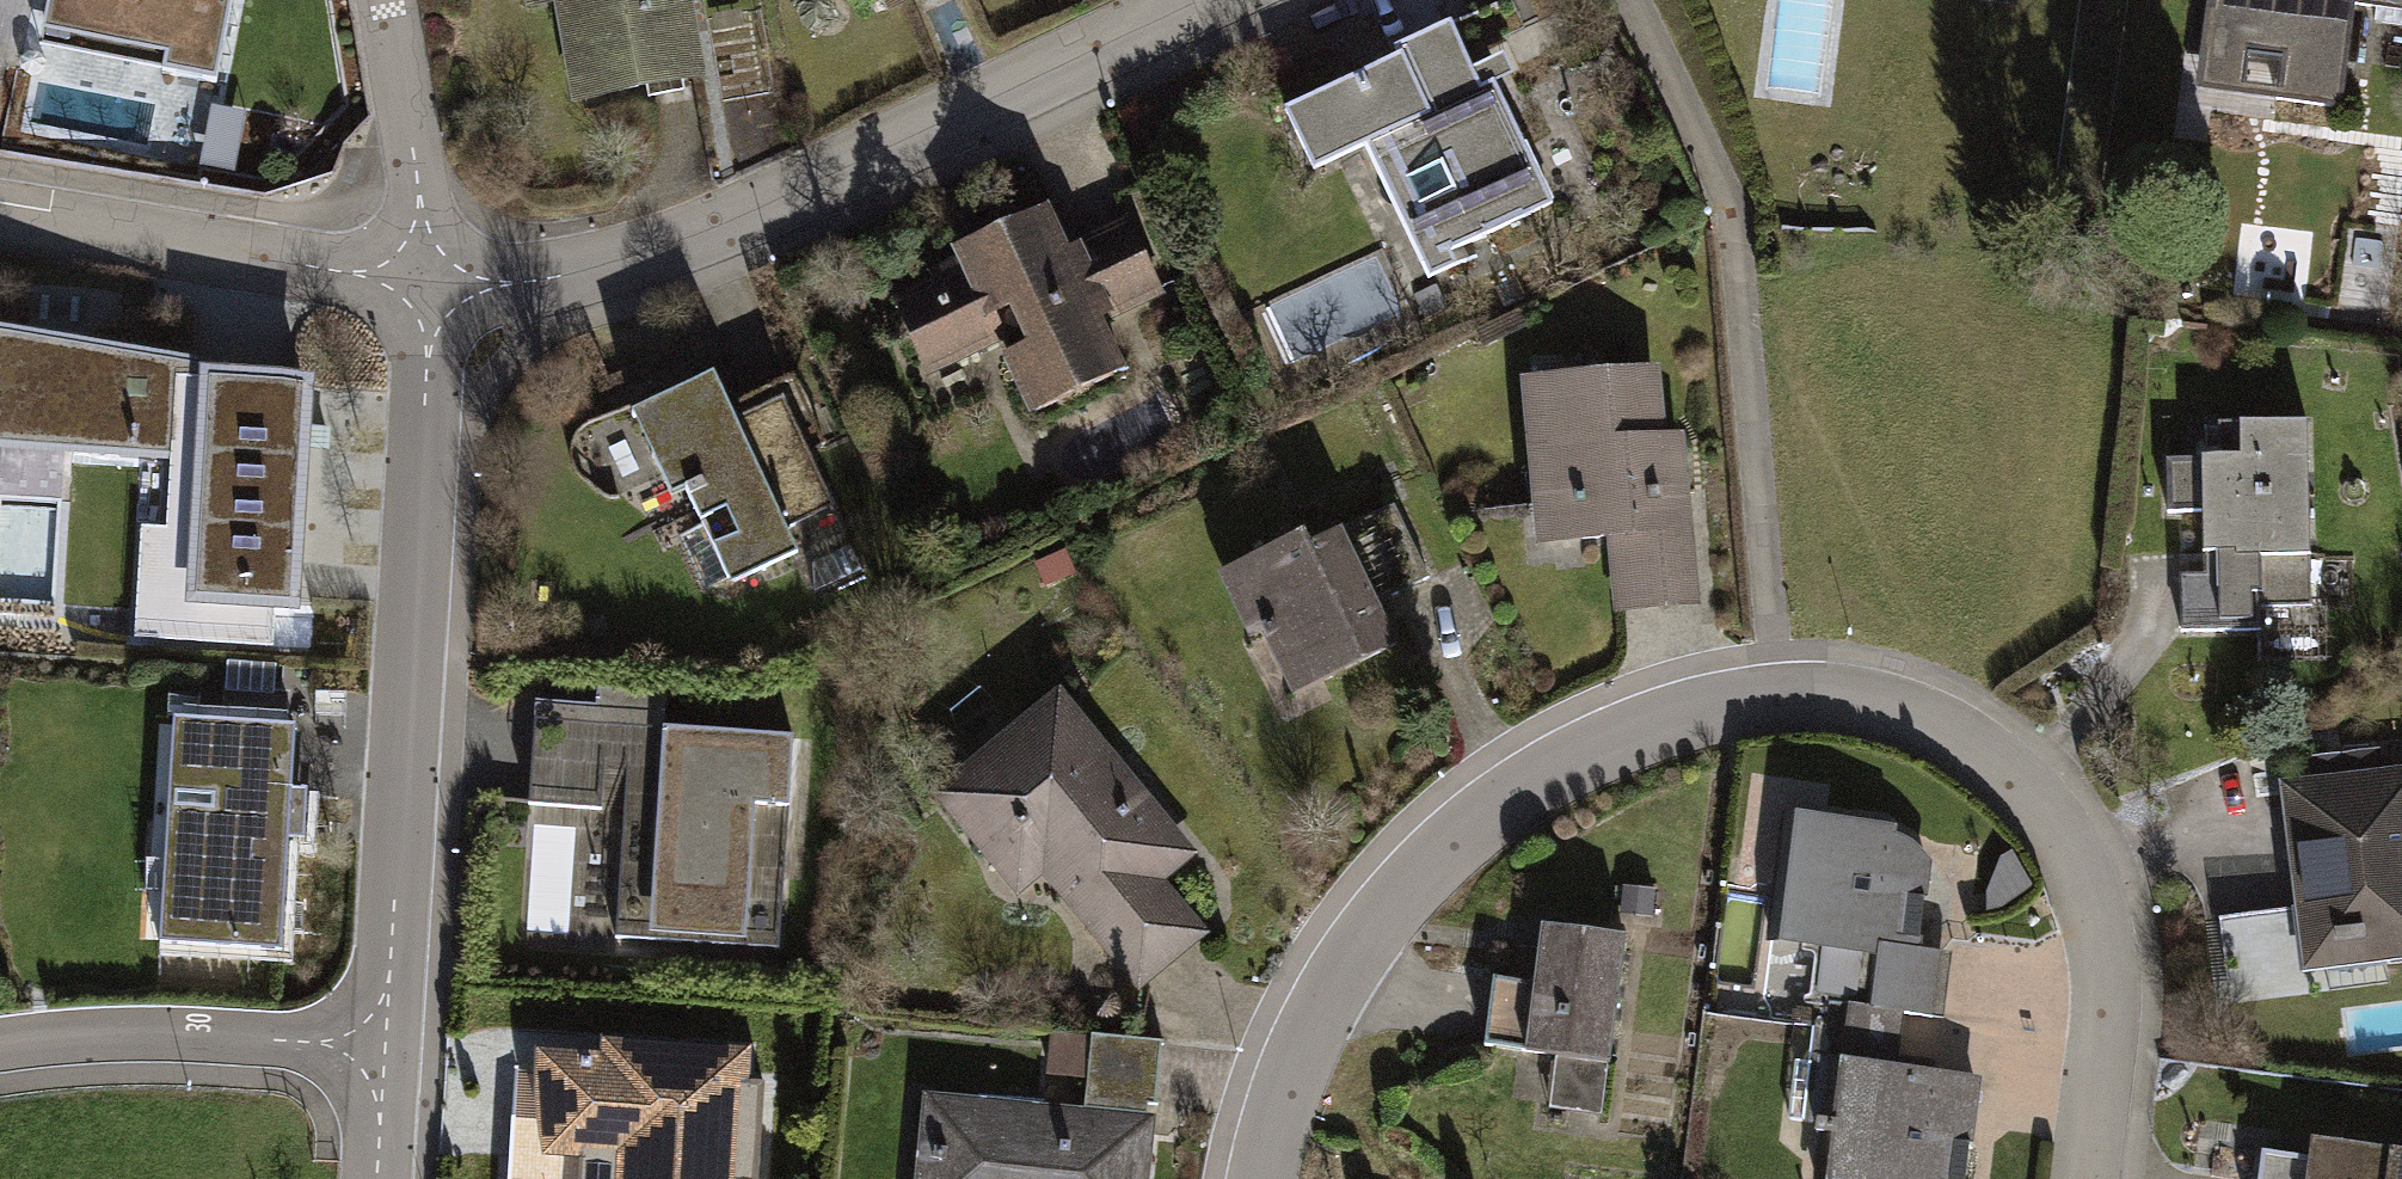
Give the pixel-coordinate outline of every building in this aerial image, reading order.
[(80,33),(136,45),(132,65),(163,71),(162,74),(216,84),(232,0),(86,0),(80,33)] [(582,96),(695,76),(681,0),(564,0),(582,96)] [(2204,51),(2283,62),(2278,98),(2339,106),(2352,5),(2401,11),(2401,0),(2210,0),(2204,51)] [(1400,58),(1286,112),(1314,172),(1366,147),(1422,265),(1552,204),(1494,82),(1481,88),(1450,24),(1396,50),(1400,58)] [(2198,86),(2278,98),(2283,62),(2204,51),(2198,86)] [(240,164),(251,107),(223,102),(212,158),(240,164)] [(1159,291),(1128,225),(1061,257),(1041,214),(960,252),(966,265),(934,280),(938,288),(898,307),(927,370),(1003,334),(994,314),(1015,304),(1035,345),(1010,357),(1035,411),(1117,372),(1093,322),(1159,291)] [(2316,223),(2245,228),(2249,290),(2320,286),(2316,223)] [(221,373),(61,346),(60,372),(6,369),(0,456),(0,494),(62,498),(64,437),(122,440),(122,452),(143,453),(143,439),(171,441),(204,442),(196,598),(275,603),(291,604),(304,387),(221,382),(221,373)] [(1591,395),(1534,400),(1543,506),(1567,505),(1576,506),(1580,513),(1582,538),(1617,535),(1622,596),(1690,592),(1685,534),(1681,529),(1677,526),(1663,527),(1660,493),(1681,492),(1677,446),(1672,439),(1665,436),(1657,438),(1653,386),(1648,376),(1637,372),(1589,376),(1591,395)] [(1591,395),(1589,376),(1532,380),(1534,400),(1591,395)] [(714,377),(647,408),(685,488),(702,524),(678,535),(704,590),(730,577),(734,585),(797,555),(785,530),(834,507),(783,398),(734,420),(714,377)] [(670,495),(685,488),(647,408),(632,415),(670,495)] [(2307,422),(2218,424),(2219,459),(2166,460),(2167,512),(2202,511),(2203,554),(2218,553),(2219,574),(2180,575),(2181,632),(2261,630),(2260,608),(2311,606),(2307,422)] [(204,442),(171,441),(166,529),(140,528),(134,634),(141,633),(142,604),(208,609),(206,637),(273,641),(275,603),(196,598),(204,442)] [(1677,526),(1681,529),(1685,534),(1681,492),(1660,493),(1663,527),(1677,526)] [(1567,505),(1543,506),(1546,542),(1582,538),(1580,513),(1576,506),(1567,505)] [(1392,506),(1237,582),(1294,697),(1343,672),(1336,659),(1389,633),(1375,603),(1356,566),(1371,558),(1390,597),(1428,578),(1392,506)] [(864,571),(852,545),(813,564),(814,593),(864,571)] [(1375,603),(1390,597),(1371,558),(1356,566),(1375,603)] [(142,604),(141,633),(206,637),(208,609),(142,604)] [(222,687),(220,723),(280,726),(282,690),(222,687)] [(596,688),(595,707),(608,708),(607,726),(663,730),(666,692),(596,688)] [(779,949),(793,739),(663,730),(607,726),(608,708),(595,707),(535,703),(528,805),(624,811),(616,938),(779,949)] [(1182,853),(1059,704),(947,796),(990,847),(1016,826),(1095,921),(1086,928),(1132,983),(1194,932),(1150,880),(1182,853)] [(215,813),(220,723),(173,720),(160,946),(165,945),(173,811),(215,813)] [(215,813),(173,811),(165,945),(282,952),(288,841),(304,842),(307,791),(291,790),(295,727),(280,726),(220,723),(215,813)] [(2287,789),(2306,946),(2337,942),(2337,945),(2364,942),(2363,939),(2382,937),(2384,955),(2401,952),(2401,775),(2287,789)] [(1828,1002),(1894,1011),(1931,1016),(1939,952),(1914,948),(1925,863),(1918,855),(1911,848),(1902,843),(1892,839),(1889,838),(1886,838),(1883,839),(1882,842),(1862,840),(1864,828),(1787,817),(1780,869),(1771,868),(1771,881),(1779,881),(1771,938),(1820,943),(1814,994),(1828,1002)] [(1625,937),(1542,926),(1534,983),(1493,978),(1484,1046),(1555,1055),(1609,1062),(1625,937)] [(2308,964),(2384,955),(2382,937),(2363,939),(2364,942),(2337,945),(2337,942),(2306,946),(2308,964)] [(1886,1070),(1894,1011),(1828,1002),(1820,1063),(1797,1060),(1790,1118),(1816,1122),(1815,1132),(1824,1133),(1818,1178),(1962,1178),(1975,1082),(1886,1070)] [(1091,1034),(1090,1041),(1086,1078),(1084,1098),(1147,1104),(1157,1105),(1163,1041),(1091,1034)] [(1090,1041),(1050,1037),(1047,1074),(1086,1078),(1090,1041)] [(540,1057),(540,1081),(541,1105),(543,1130),(547,1153),(614,1157),(613,1178),(758,1178),(764,1084),(742,1082),(744,1054),(607,1046),(606,1061),(540,1057)] [(1609,1062),(1555,1055),(1548,1109),(1601,1116),(1609,1062)] [(1147,1104),(1084,1098),(1081,1127),(1144,1133),(1147,1104)] [(931,1103),(923,1178),(1140,1178),(1144,1133),(1081,1127),(1008,1120),(1009,1110),(931,1103)] [(2263,1151),(2259,1178),(2401,1178),(2401,1151),(2312,1139),(2309,1157),(2263,1151)]
